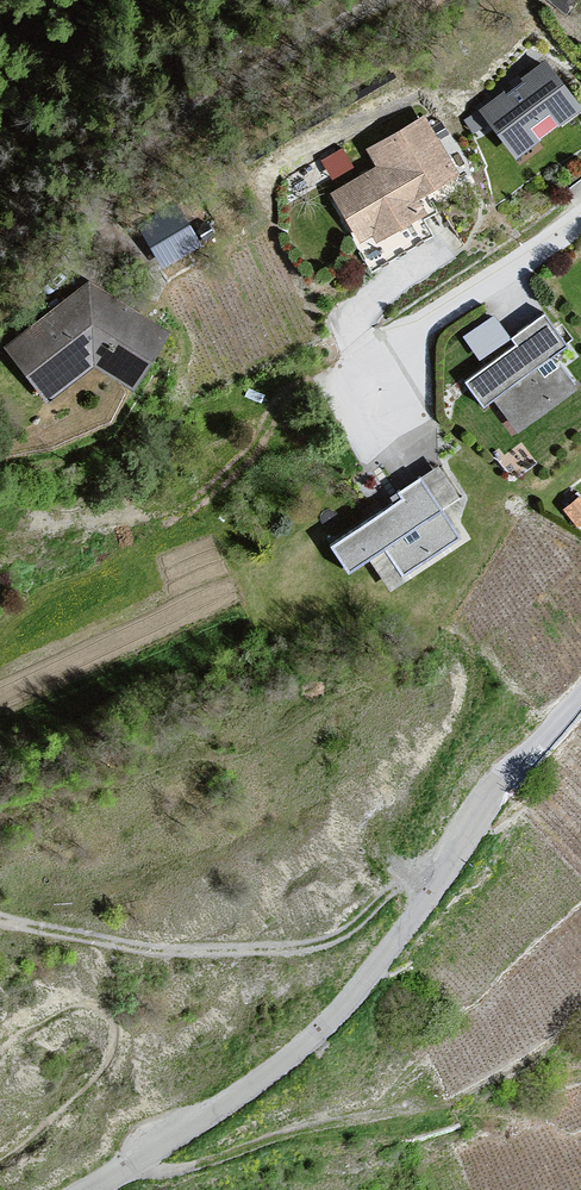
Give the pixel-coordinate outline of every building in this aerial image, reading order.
[(480,110),(515,159),(580,112),(580,110),(547,62),(480,110)] [(376,167),(328,195),(374,273),(439,236),(418,200),(459,176),(424,116),(366,150),(376,167)] [(176,205),(140,226),(162,263),(198,242),(176,205)] [(86,285),(2,344),(44,404),(93,370),(138,395),(172,333),(86,285)] [(494,307),(463,329),(481,355),(512,332),(494,307)] [(516,343),(465,380),(483,406),(493,399),(517,431),(576,387),(553,355),(568,344),(545,312),(511,337),(516,343)] [(401,499),(330,546),(349,575),(370,561),(390,591),(471,538),(449,506),(461,497),(440,466),(397,494),(401,499)] [(564,509),(578,527),(580,525),(580,498),(580,496),(564,509)]
